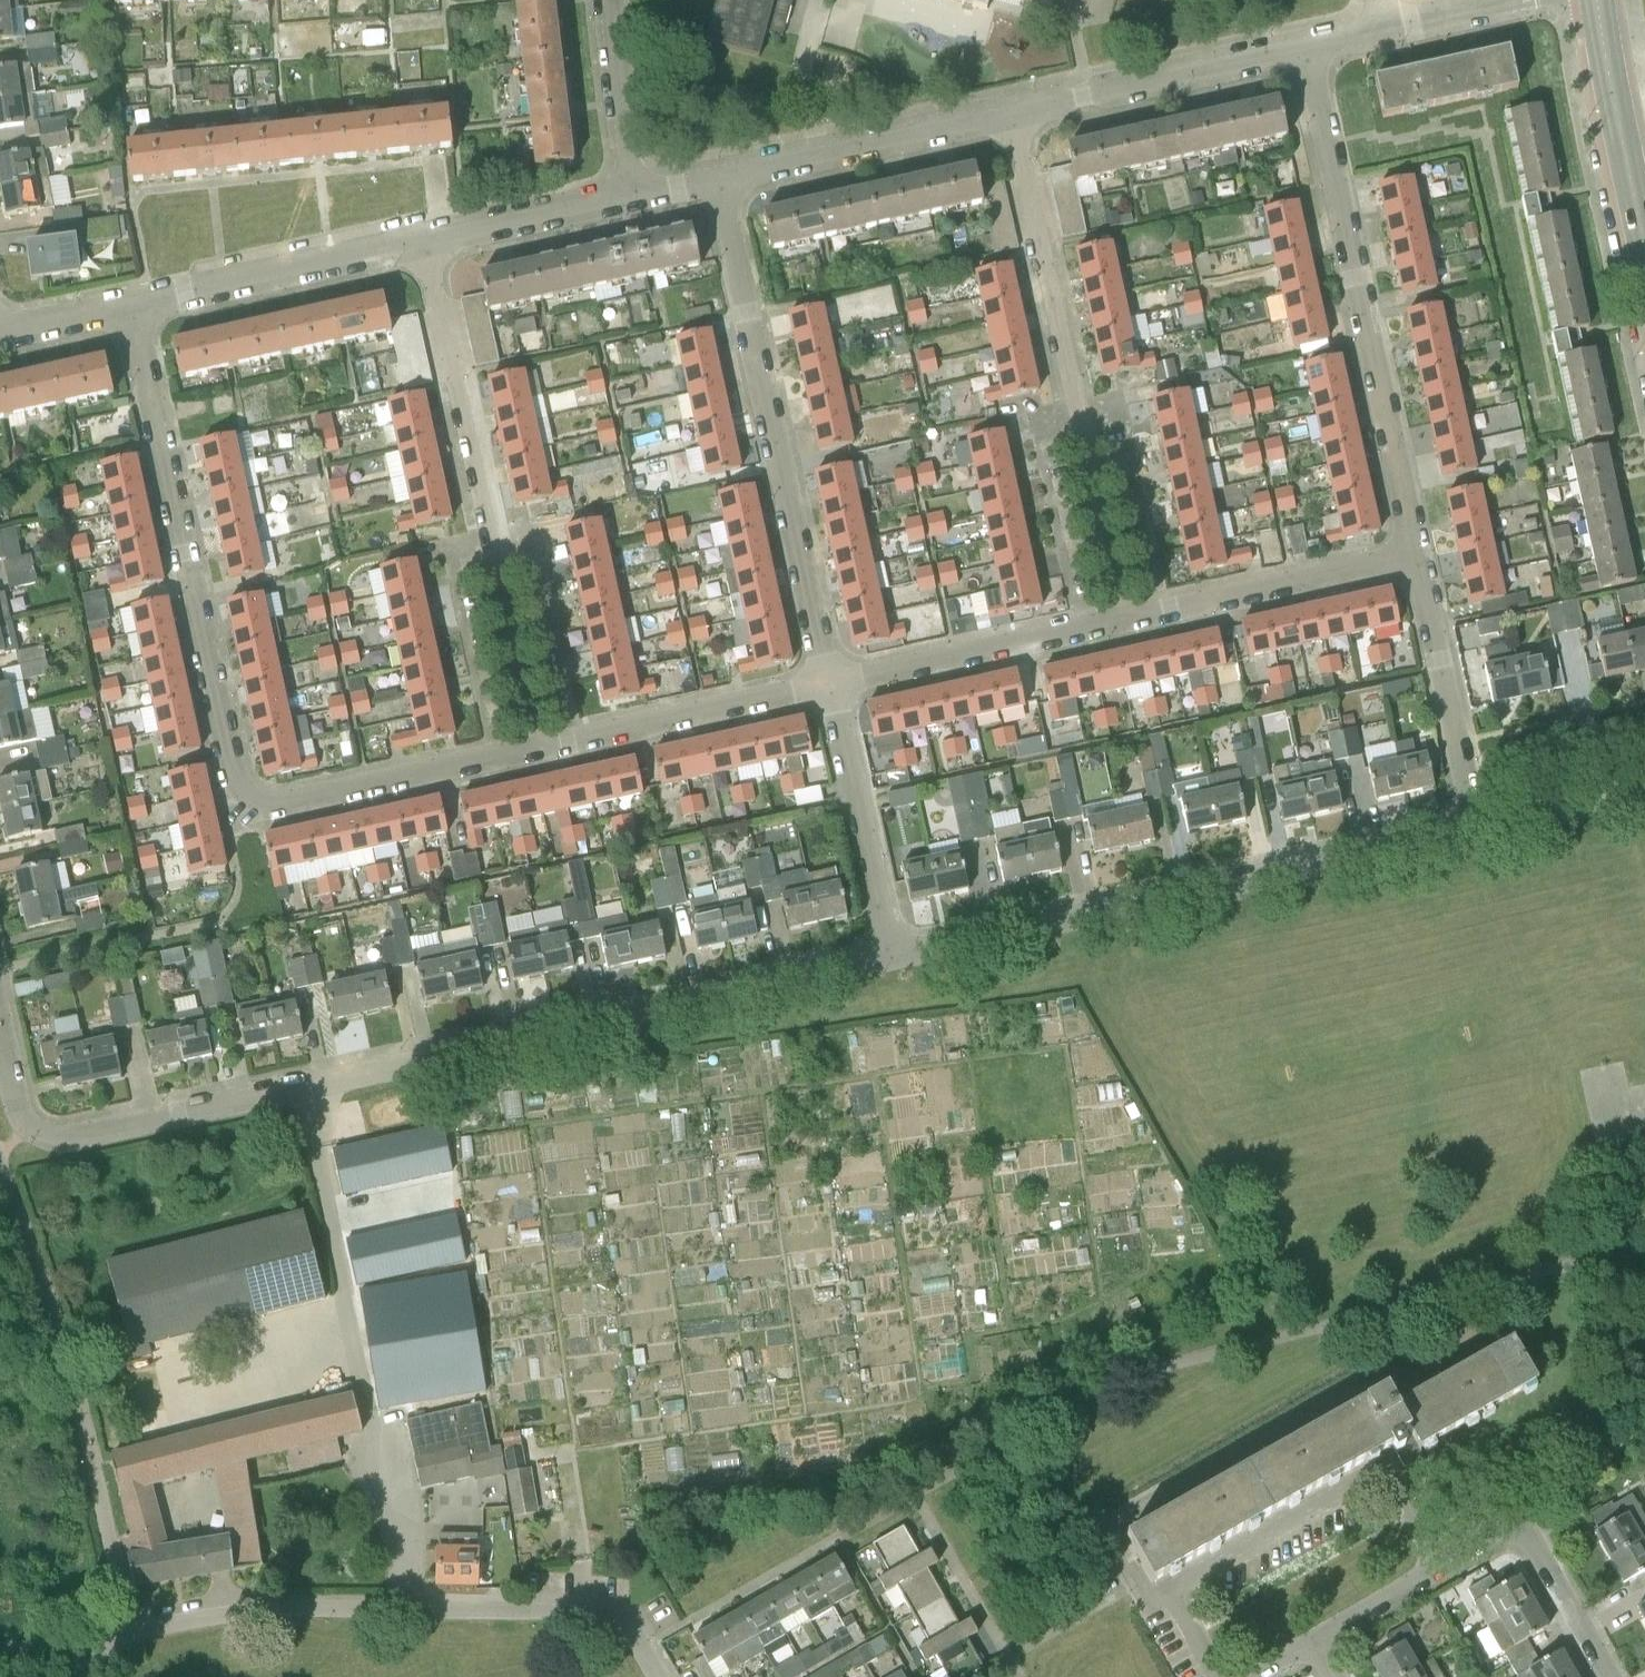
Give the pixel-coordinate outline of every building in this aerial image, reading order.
[(10,10),(19,9),(18,0),(0,0),(0,11),(10,10)] [(706,43),(759,58),(766,33),(783,38),(793,0),(717,0),(706,43)] [(988,10),(990,0),(948,0),(988,10)] [(62,16),(96,12),(95,2),(60,5),(62,16)] [(519,24),(521,42),(523,60),(561,55),(559,38),(557,20),(555,2),(517,6),(519,24)] [(0,11),(0,41),(13,39),(10,10),(0,11)] [(28,51),(56,47),(54,32),(25,37),(28,51)] [(56,47),(28,51),(29,64),(30,65),(58,61),(56,47)] [(1476,102),(1485,99),(1493,98),(1493,95),(1518,89),(1510,50),(1442,64),(1451,104),(1475,98),(1476,102)] [(530,114),(568,109),(565,91),(563,73),(561,55),(523,60),(525,78),(527,96),(530,114)] [(149,62),(149,77),(164,76),(163,61),(149,62)] [(30,65),(29,64),(0,68),(0,98),(34,93),(30,65)] [(1427,109),(1451,104),(1442,64),(1375,79),(1383,119),(1409,112),(1410,116),(1418,114),(1427,112),(1427,109)] [(231,83),(210,83),(211,98),(231,97),(231,83)] [(171,109),(170,86),(151,87),(152,110),(171,109)] [(69,132),(66,117),(38,122),(34,93),(0,98),(0,129),(24,125),(25,139),(69,132)] [(1234,148),(1261,143),(1287,137),(1283,119),(1279,100),(1226,112),(1230,130),(1234,148)] [(1516,141),(1546,135),(1540,106),(1510,113),(1516,141)] [(572,145),(570,127),(568,109),(530,114),(532,132),(534,150),(536,168),(574,163),(572,145)] [(395,116),(397,135),(399,154),(453,148),(451,129),(449,110),(422,113),(395,116)] [(1181,160),(1208,154),(1234,148),(1230,130),(1226,112),(1174,123),(1177,142),(1181,160)] [(346,160),(399,154),(397,135),(395,116),(368,119),(342,121),(344,140),(346,160)] [(288,127),(290,146),(292,165),(346,160),(344,140),(342,121),(315,124),(288,127)] [(1155,166),(1181,160),(1177,142),(1174,123),(1121,135),(1125,153),(1128,172),(1155,166)] [(288,127),(261,130),(234,133),(236,152),(238,171),(292,165),(290,146),(288,127)] [(44,150),(71,145),(69,132),(25,139),(28,152),(0,157),(0,178),(2,187),(49,178),(44,150)] [(181,138),(183,157),(185,177),(238,171),(236,152),(234,133),(208,136),(181,138)] [(1072,164),(1072,165),(1075,179),(1075,183),(1102,177),(1128,172),(1125,153),(1121,135),(1068,146),(1072,164)] [(1522,170),(1552,163),(1546,135),(1516,141),(1522,170)] [(131,182),(185,177),(183,157),(181,138),(154,141),(127,144),(129,163),(131,182)] [(1524,211),(1538,207),(1536,196),(1559,191),(1552,163),(1522,170),(1529,198),(1522,200),(1524,211)] [(1051,184),(1075,179),(1072,165),(1048,171),(1051,184)] [(957,209),(984,203),(983,200),(980,186),(980,185),(976,166),(923,178),(927,196),(931,215),(957,209)] [(49,178),(2,187),(7,216),(55,208),(49,178)] [(904,221),(931,215),(927,196),(923,178),(870,189),(874,208),(878,226),(904,221)] [(1385,213),(1419,206),(1413,178),(1379,185),(1385,213)] [(1075,183),(1075,179),(1051,184),(1054,198),(1078,193),(1075,183)] [(1007,195),(1004,181),(1004,180),(980,186),(983,200),(1007,195)] [(878,226),(874,208),(870,189),(817,201),(825,238),(851,232),(878,226)] [(1078,193),(1054,198),(1057,211),(1080,206),(1078,193)] [(782,209),(764,213),(772,249),(825,238),(817,201),(800,205),(782,209)] [(1269,238),(1303,231),(1297,203),(1263,211),(1269,238)] [(1060,225),(1083,220),(1080,206),(1057,211),(1060,225)] [(1391,240),(1425,233),(1435,231),(1434,226),(1424,228),(1419,206),(1385,213),(1391,240)] [(55,225),(83,222),(82,207),(53,211),(55,225)] [(1540,249),(1570,243),(1564,215),(1541,220),(1538,207),(1524,211),(1527,223),(1534,221),(1540,249)] [(1107,227),(1133,222),(1131,213),(1119,216),(1118,211),(1104,214),(1107,227)] [(1073,236),(1086,233),(1083,220),(1060,225),(1063,238),(1073,236)] [(29,245),(30,255),(33,277),(83,271),(79,238),(91,237),(89,221),(83,222),(55,225),(40,227),(42,243),(29,245)] [(1174,257),(1190,253),(1188,243),(1184,243),(1179,223),(1167,225),(1174,257)] [(647,277),(674,271),(700,265),(696,247),(692,228),(639,240),(643,259),(647,277)] [(1275,266),(1309,258),(1303,231),(1269,238),(1275,266)] [(1397,268),(1431,261),(1425,233),(1391,240),(1397,268)] [(647,277),(643,259),(639,240),(586,251),(591,270),(595,288),(621,283),(647,277)] [(1546,278),(1576,271),(1570,243),(1540,249),(1546,278)] [(1082,276),(1117,269),(1112,244),(1077,251),(1082,276)] [(595,288),(591,270),(586,251),(533,263),(538,282),(542,300),(568,294),(595,288)] [(1176,268),(1192,264),(1190,253),(1174,257),(1176,268)] [(1281,293),(1315,286),(1309,258),(1275,266),(1281,293)] [(1431,261),(1397,268),(1403,295),(1437,288),(1431,261)] [(485,294),(488,307),(489,312),(515,306),(542,300),(538,282),(533,263),(481,275),(485,293),(485,294)] [(981,298),(1016,291),(1011,265),(975,273),(981,298)] [(1088,301),(1123,294),(1117,269),(1082,276),(1088,301)] [(1470,287),(1489,283),(1486,271),(1467,276),(1470,287)] [(1552,306),(1582,299),(1576,271),(1546,278),(1552,306)] [(1287,321),(1321,313),(1315,286),(1281,293),(1287,321)] [(986,325),(1022,316),(1016,291),(981,298),(966,302),(971,328),(986,325)] [(1468,304),(1481,301),(1478,291),(1465,295),(1468,304)] [(1185,306),(1201,303),(1198,292),(1182,296),(1185,306)] [(488,307),(485,294),(461,299),(464,313),(488,307)] [(1093,327),(1129,319),(1123,294),(1088,301),(1093,327)] [(391,332),(388,314),(384,295),(331,307),(335,325),(339,344),(365,338),(391,332)] [(1554,347),(1568,344),(1566,332),(1588,327),(1582,299),(1552,306),(1558,334),(1551,336),(1554,347)] [(908,314),(925,311),(923,300),(906,303),(908,314)] [(1187,317),(1203,314),(1201,303),(1185,306),(1187,317)] [(796,341),(829,334),(823,306),(790,314),(796,341)] [(1413,340),(1446,333),(1440,306),(1407,313),(1413,340)] [(312,350),(339,344),(335,325),(331,307),(278,318),(282,337),(286,356),(312,350)] [(464,313),(467,326),(491,321),(489,312),(488,307),(464,313)] [(925,311),(908,314),(911,325),(928,322),(925,311)] [(1321,313),(1287,321),(1293,348),(1328,341),(1321,313)] [(391,332),(392,335),(420,328),(417,315),(389,321),(391,332)] [(991,349),(1027,341),(1022,316),(986,325),(991,349)] [(225,330),(229,349),(233,367),(260,361),(286,356),(282,337),(278,318),(225,330)] [(1099,352),(1134,344),(1129,319),(1093,327),(1099,352)] [(467,326),(470,339),(494,334),(491,321),(467,326)] [(392,335),(395,348),(424,342),(420,328),(392,335)] [(172,341),(177,360),(181,379),(207,373),(233,367),(229,349),(225,330),(172,341)] [(683,366),(716,359),(710,331),(677,339),(683,366)] [(1419,368),(1452,361),(1446,333),(1413,340),(1419,368)] [(470,339),(473,353),(497,348),(494,334),(470,339)] [(802,369),(835,361),(829,334),(796,341),(802,369)] [(893,348),(908,345),(906,336),(891,340),(893,348)] [(1209,370),(1222,367),(1216,340),(1203,342),(1209,370)] [(997,374),(1033,366),(1027,341),(991,349),(997,374)] [(1486,353),(1501,350),(1499,341),(1484,344),(1486,353)] [(395,348),(398,362),(427,355),(424,342),(395,348)] [(1134,344),(1099,352),(1104,377),(1156,365),(1156,364),(1154,354),(1137,358),(1134,344)] [(1569,386),(1600,379),(1593,351),(1571,356),(1568,344),(1554,347),(1556,359),(1563,357),(1569,386)] [(895,357),(910,354),(908,345),(893,348),(895,357)] [(497,348),(473,353),(475,366),(500,362),(497,348)] [(919,364),(936,360),(934,350),(917,353),(919,364)] [(1488,362),(1503,359),(1501,350),(1486,353),(1488,362)] [(398,362),(401,376),(430,369),(427,355),(398,362)] [(61,405),(88,400),(114,394),(110,375),(106,356),(53,368),(57,387),(61,405)] [(1311,391),(1345,383),(1340,358),(1305,365),(1311,391)] [(689,393),(722,386),(716,359),(683,366),(689,393)] [(922,375),(938,371),(936,360),(919,364),(922,375)] [(808,396),(841,389),(835,361),(802,369),(808,396)] [(1425,395),(1458,388),(1452,361),(1419,368),(1425,395)] [(1033,366),(997,374),(1000,387),(984,390),(987,402),(1038,391),(1033,366)] [(61,405),(57,387),(53,368),(0,380),(4,398),(9,417),(35,411),(61,405)] [(430,369),(401,376),(404,389),(433,382),(430,369)] [(587,385),(604,381),(601,371),(585,374),(587,385)] [(495,405),(541,395),(536,372),(525,375),(524,372),(489,380),(495,405)] [(1575,414),(1606,408),(1600,379),(1569,386),(1575,414)] [(9,417),(4,398),(0,380),(0,419),(9,417)] [(589,396),(606,392),(604,381),(587,385),(589,396)] [(1316,416),(1351,408),(1345,383),(1311,391),(1316,416)] [(695,421),(728,413),(722,386),(689,393),(695,421)] [(1431,423),(1464,416),(1458,388),(1425,395),(1431,423)] [(814,424),(847,416),(841,389),(808,396),(814,424)] [(1255,403),(1272,399),(1270,389),(1253,392),(1255,403)] [(1158,424),(1194,416),(1188,391),(1153,399),(1158,424)] [(1500,405),(1514,401),(1511,392),(1498,395),(1500,405)] [(384,429),(429,419),(424,394),(378,404),(384,429)] [(1232,408),(1249,404),(1246,394),(1230,397),(1232,408)] [(501,430),(535,422),(547,420),(541,395),(495,405),(501,430)] [(1257,414),(1274,410),(1272,399),(1255,403),(1257,414)] [(1235,419),(1251,415),(1249,404),(1232,408),(1235,419)] [(1322,440),(1356,432),(1351,408),(1316,416),(1322,440)] [(1606,408),(1575,414),(1581,443),(1612,436),(1606,408)] [(701,448),(734,441),(728,413),(695,421),(701,448)] [(847,416),(814,424),(820,451),(853,444),(847,416)] [(1164,449),(1199,441),(1194,416),(1158,424),(1164,449)] [(1437,450),(1470,443),(1464,416),(1431,423),(1437,450)] [(399,452),(435,444),(429,419),(384,429),(387,444),(397,442),(399,452)] [(320,443),(337,439),(334,429),(333,429),(331,420),(321,422),(323,431),(318,432),(320,443)] [(598,435),(615,431),(612,420),(596,424),(598,435)] [(506,455),(549,445),(546,432),(538,434),(535,422),(501,430),(506,455)] [(600,446),(617,442),(615,431),(598,435),(600,446)] [(974,464),(1008,457),(1003,432),(969,439),(974,464)] [(1327,466),(1362,458),(1356,432),(1322,440),(1327,466)] [(207,470),(241,463),(235,435),(201,443),(207,470)] [(1266,452),(1283,449),(1280,438),(1264,442),(1266,452)] [(323,454),(339,450),(337,439),(320,443),(323,454)] [(701,448),(707,474),(707,476),(740,469),(734,441),(701,448)] [(1169,474),(1204,466),(1199,441),(1164,449),(1169,474)] [(1243,458),(1260,454),(1257,443),(1241,447),(1243,458)] [(1470,443),(1437,450),(1443,477),(1471,471),(1473,480),(1495,475),(1493,467),(1476,470),(1470,443)] [(405,477),(440,469),(435,444),(399,452),(400,456),(392,458),(397,479),(405,477)] [(512,480),(547,472),(543,457),(551,455),(549,445),(506,455),(512,480)] [(1576,481),(1612,473),(1606,446),(1570,454),(1576,481)] [(1269,463),(1285,459),(1283,449),(1266,452),(1269,463)] [(1246,468),(1262,465),(1260,454),(1243,458),(1246,468)] [(107,489),(142,482),(136,457),(102,464),(107,489)] [(980,489),(1014,482),(1008,457),(974,464),(980,489)] [(1333,490),(1368,483),(1362,458),(1327,466),(1333,490)] [(1514,471),(1528,468),(1526,458),(1512,462),(1514,471)] [(213,498),(247,490),(241,463),(207,470),(213,498)] [(918,477),(935,474),(932,463),(916,467),(918,477)] [(821,498),(855,490),(850,465),(816,473),(821,498)] [(1175,499),(1210,491),(1204,466),(1169,474),(1175,499)] [(895,482),(912,479),(910,468),(893,472),(895,482)] [(1517,481),(1531,477),(1528,468),(1514,471),(1517,481)] [(410,502),(446,494),(440,469),(405,477),(410,502)] [(547,472),(512,480),(517,505),(569,494),(566,483),(550,487),(547,472)] [(1582,508),(1618,500),(1612,473),(1576,481),(1582,508)] [(17,489),(13,474),(0,477),(0,492),(17,489)] [(920,488),(937,484),(935,474),(918,477),(920,488)] [(331,493),(348,489),(345,478),(329,482),(331,493)] [(898,493),(914,490),(912,479),(895,482),(898,493)] [(112,514),(147,507),(142,482),(107,489),(112,514)] [(985,514),(1019,507),(1014,482),(980,489),(985,514)] [(1339,515),(1373,508),(1368,483),(1333,490),(1339,515)] [(62,499),(78,496),(76,486),(60,489),(62,499)] [(724,520),(759,512),(753,487),(719,495),(724,520)] [(1453,522),(1485,515),(1479,487),(1447,495),(1453,522)] [(1277,502),(1294,498),(1291,488),(1275,491),(1277,502)] [(334,504),(350,500),(348,489),(331,493),(334,504)] [(219,525),(253,517),(247,490),(213,498),(219,525)] [(827,523),(861,515),(855,490),(821,498),(827,523)] [(1180,524),(1215,516),(1210,491),(1175,499),(1180,524)] [(1254,507),(1271,503),(1268,492),(1252,496),(1254,507)] [(446,494),(410,502),(413,514),(396,517),(399,531),(451,519),(446,494)] [(64,510),(80,507),(78,496),(62,499),(64,510)] [(1279,513),(1296,509),(1294,498),(1277,502),(1279,513)] [(1588,535),(1623,527),(1618,500),(1582,508),(1588,535)] [(1257,518),(1273,514),(1271,503),(1254,507),(1257,518)] [(118,539),(153,532),(147,507),(112,514),(118,539)] [(990,539),(1024,532),(1019,507),(985,514),(990,539)] [(1373,508),(1339,515),(1342,529),(1324,532),(1327,544),(1379,532),(1373,508)] [(730,545),(764,537),(759,512),(724,520),(730,545)] [(929,527),(946,523),(943,512),(927,516),(929,527)] [(832,548),(867,540),(861,515),(827,523),(832,548)] [(1459,550),(1491,542),(1485,515),(1453,522),(1459,550)] [(1186,549),(1221,541),(1215,516),(1180,524),(1186,549)] [(225,553),(259,545),(253,517),(219,525),(225,553)] [(906,532),(923,528),(920,517),(904,521),(906,532)] [(669,532),(685,528),(683,518),(666,521),(669,532)] [(1524,532),(1537,529),(1535,519),(1521,522),(1524,532)] [(572,553),(606,546),(601,521),(566,528),(572,553)] [(646,537),(662,534),(660,523),(643,527),(646,537)] [(932,538),(948,534),(946,523),(929,527),(932,538)] [(1553,542),(1571,538),(1569,526),(1550,530),(1553,542)] [(1594,562),(1629,554),(1623,527),(1588,535),(1594,562)] [(671,543),(687,539),(685,528),(669,532),(671,543)] [(909,543),(925,539),(923,528),(906,532),(909,543)] [(123,565),(158,557),(153,532),(118,539),(123,565)] [(996,564),(1030,557),(1024,532),(990,539),(996,564)] [(648,548),(665,544),(662,534),(646,537),(648,548)] [(73,549),(89,545),(86,535),(70,539),(73,549)] [(725,572),(770,562),(764,537),(730,545),(734,562),(723,564),(725,572)] [(1555,555),(1574,551),(1571,538),(1553,542),(1555,555)] [(838,573),(872,565),(867,540),(832,548),(838,573)] [(1221,541),(1186,549),(1191,574),(1242,563),(1240,551),(1224,555),(1221,541)] [(1465,577),(1498,570),(1491,542),(1459,550),(1465,577)] [(75,560),(91,556),(89,545),(73,549),(75,560)] [(259,545),(225,553),(231,580),(265,572),(259,545)] [(577,578),(612,571),(606,546),(572,553),(577,578)] [(1240,551),(1242,563),(1252,560),(1250,549),(1240,551)] [(1629,554),(1594,562),(1596,573),(1579,576),(1580,580),(1579,580),(1579,583),(1562,587),(1564,596),(1582,593),(1603,589),(1603,588),(1635,581),(1629,554)] [(7,575),(34,569),(31,555),(4,561),(7,575)] [(158,557),(123,565),(126,578),(109,582),(112,594),(164,582),(158,557)] [(1001,589),(1035,582),(1030,557),(996,564),(1001,589)] [(386,594),(421,586),(416,561),(381,569),(386,594)] [(730,596),(775,587),(770,562),(725,572),(730,596)] [(843,598),(878,590),(889,587),(884,562),(872,565),(838,573),(843,598)] [(940,576),(956,573),(954,562),(938,565),(940,576)] [(679,582),(696,578),(694,567),(677,571),(679,582)] [(917,581),(934,578),(931,567),(915,571),(917,581)] [(34,569),(7,575),(10,589),(37,583),(34,569)] [(1498,570),(1465,577),(1471,605),(1504,597),(1498,570)] [(583,603),(617,595),(612,571),(577,578),(583,603)] [(657,587),(673,583),(671,572),(654,576),(657,587)] [(943,587),(959,583),(956,573),(940,576),(943,587)] [(682,593),(698,589),(696,578),(679,582),(682,593)] [(919,592),(936,588),(934,578),(917,581),(919,592)] [(1542,598),(1555,596),(1551,578),(1539,580),(1542,598)] [(1035,582),(1001,589),(1005,605),(987,608),(989,618),(1041,607),(1035,582)] [(659,598),(676,594),(673,583),(657,587),(659,598)] [(1644,600),(1644,590),(1644,585),(1617,591),(1620,605),(1644,600)] [(392,619),(427,611),(421,586),(386,594),(392,619)] [(746,620),(781,612),(775,587),(730,596),(704,602),(706,611),(722,608),(721,604),(732,601),(736,622),(746,620)] [(1367,595),(1374,630),(1399,624),(1392,589),(1367,595)] [(86,609),(107,604),(104,590),(82,595),(86,609)] [(849,623),(883,615),(878,590),(843,598),(849,623)] [(1510,606),(1530,602),(1528,591),(1508,596),(1510,606)] [(331,606),(347,603),(345,592),(328,596),(331,606)] [(269,621),(276,620),(276,618),(268,620),(263,595),(228,603),(234,629),(269,621)] [(588,628),(623,620),(617,595),(583,603),(588,628)] [(1349,635),(1374,630),(1367,595),(1342,600),(1349,635)] [(324,609),(323,606),(321,597),(305,601),(307,612),(324,609)] [(138,632),(173,625),(167,600),(133,607),(138,632)] [(1324,641),(1349,635),(1342,600),(1317,606),(1324,641)] [(1566,632),(1580,629),(1574,601),(1560,604),(1566,632)] [(333,617),(350,614),(347,603),(331,606),(333,617)] [(86,609),(89,624),(105,620),(110,619),(107,604),(86,609)] [(1566,632),(1560,604),(1546,607),(1552,635),(1566,632)] [(309,618),(326,614),(324,605),(323,606),(324,609),(307,612),(309,618)] [(1299,646),(1324,641),(1317,606),(1292,611),(1299,646)] [(397,644),(432,636),(427,611),(392,619),(397,644)] [(1274,652),(1299,646),(1292,611),(1267,617),(1274,652)] [(752,644),(786,637),(781,612),(746,620),(752,644)] [(883,615),(849,623),(854,648),(907,636),(904,625),(886,629),(883,615)] [(1504,616),(1476,622),(1480,636),(1508,631),(1504,616)] [(690,631),(707,628),(704,617),(688,620),(690,631)] [(953,634),(967,631),(964,617),(950,619),(953,634)] [(1249,657),(1274,652),(1267,617),(1242,622),(1249,657)] [(594,653),(628,645),(623,620),(588,628),(594,653)] [(0,624),(0,654),(19,650),(12,621),(0,624)] [(239,652),(274,645),(269,621),(234,629),(239,652)] [(668,636),(684,633),(682,622),(665,625),(668,636)] [(144,656),(178,650),(173,625),(138,632),(144,656)] [(693,642),(709,639),(707,628),(690,631),(693,642)] [(109,639),(107,629),(91,632),(93,643),(109,639)] [(1634,673),(1644,670),(1644,631),(1626,635),(1634,673)] [(1193,637),(1201,672),(1226,667),(1218,632),(1193,637)] [(670,647),(687,644),(684,633),(668,636),(670,647)] [(1605,679),(1634,673),(1626,635),(1597,642),(1605,679)] [(403,669),(438,661),(432,636),(397,644),(403,669)] [(786,637),(752,644),(755,658),(738,662),(740,674),(792,662),(786,637)] [(1176,678),(1201,672),(1193,637),(1168,643),(1176,678)] [(95,653),(111,650),(109,639),(93,643),(95,653)] [(342,656),(358,652),(356,642),(339,645),(342,656)] [(1151,683),(1176,678),(1168,643),(1143,648),(1151,683)] [(1381,663),(1392,660),(1389,644),(1378,646),(1381,663)] [(244,677),(280,669),(274,645),(239,652),(244,677)] [(599,678),(634,670),(628,645),(594,653),(599,678)] [(19,666),(47,660),(44,646),(16,652),(19,666)] [(319,661),(335,657),(333,646),(316,650),(319,661)] [(1371,665),(1381,663),(1378,646),(1367,649),(1371,665)] [(1126,689),(1151,683),(1143,648),(1118,654),(1126,689)] [(149,682),(184,675),(178,650),(144,656),(149,682)] [(344,667),(361,663),(358,652),(342,656),(344,667)] [(1514,660),(1522,697),(1551,691),(1543,653),(1514,660)] [(1101,694),(1126,689),(1118,654),(1093,659),(1101,694)] [(1332,674),(1343,671),(1339,655),(1328,657),(1332,674)] [(321,672),(338,668),(335,657),(319,661),(321,672)] [(1321,676),(1332,674),(1328,657),(1317,660),(1321,676)] [(1076,700),(1101,694),(1093,659),(1068,665),(1076,700)] [(22,681),(50,675),(47,660),(19,666),(22,681)] [(1493,704),(1522,697),(1514,660),(1484,666),(1493,704)] [(408,694),(443,686),(438,661),(403,669),(408,694)] [(1076,700),(1068,665),(1043,670),(1050,704),(1049,704),(1053,722),(1054,722),(1055,728),(1065,726),(1063,720),(1066,720),(1062,703),(1076,700)] [(1281,685),(1293,682),(1289,666),(1278,669),(1281,685)] [(250,703),(285,695),(280,669),(244,677),(250,703)] [(1285,699),(1281,685),(1278,669),(1268,671),(1271,687),(1272,687),(1276,702),(1285,699)] [(634,670),(599,678),(605,703),(639,695),(639,696),(656,692),(654,680),(637,684),(634,670)] [(992,677),(1000,712),(1025,706),(1017,672),(992,677)] [(155,707),(189,700),(184,675),(149,682),(155,707)] [(975,717),(1000,712),(992,677),(967,682),(975,717)] [(104,692),(120,689),(118,678),(102,681),(104,692)] [(1385,700),(1412,694),(1409,679),(1381,686),(1385,700)] [(950,723),(975,717),(967,682),(942,688),(950,723)] [(15,714),(9,685),(0,687),(0,717),(15,714)] [(414,719),(449,711),(443,686),(408,694),(414,719)] [(1218,703),(1219,703),(1215,686),(1204,689),(1208,705),(1211,704),(1213,710),(1219,709),(1218,703)] [(925,728),(950,723),(942,688),(917,693),(925,728)] [(106,703),(122,699),(120,689),(104,692),(106,703)] [(1197,708),(1208,705),(1204,689),(1193,691),(1197,708)] [(353,706),(369,702),(367,691),(350,695),(353,706)] [(900,734),(925,728),(917,693),(892,699),(900,734)] [(255,727),(291,720),(285,695),(250,703),(255,727)] [(330,710),(346,707),(344,696),(327,700),(330,710)] [(1158,716),(1170,714),(1166,697),(1154,700),(1158,716)] [(875,739),(900,734),(892,699),(867,704),(875,739)] [(160,732),(195,725),(189,700),(155,707),(160,732)] [(1146,719),(1158,716),(1154,700),(1143,702),(1146,719)] [(355,716),(372,713),(369,702),(353,706),(355,716)] [(332,721),(349,718),(346,707),(330,710),(332,721)] [(1108,727),(1119,725),(1116,708),(1105,711),(1108,727)] [(0,717),(0,748),(22,743),(36,740),(29,710),(15,714),(0,717)] [(399,735),(402,747),(454,736),(449,711),(414,719),(417,731),(399,735)] [(1097,730),(1108,727),(1105,711),(1094,713),(1097,730)] [(787,758),(790,776),(802,773),(805,772),(801,755),(813,752),(805,718),(780,723),(787,758)] [(261,752),(296,743),(291,720),(255,727),(261,752)] [(762,763),(787,758),(780,723),(754,729),(762,763)] [(195,725),(160,732),(166,757),(200,750),(195,725)] [(1007,746),(1018,743),(1014,727),(1003,729),(1007,746)] [(1350,758),(1363,755),(1357,727),(1344,730),(1350,758)] [(115,742),(130,738),(128,728),(112,731),(115,742)] [(737,769),(762,763),(754,729),(729,734),(737,769)] [(996,748),(1007,746),(1003,729),(992,732),(996,748)] [(1334,761),(1350,758),(1344,730),(1328,733),(1334,761)] [(712,774),(737,769),(729,734),(704,740),(712,774)] [(393,749),(402,747),(399,735),(391,737),(393,749)] [(1021,755),(1050,750),(1048,735),(1019,739),(1021,755)] [(39,756),(67,750),(64,737),(64,736),(36,742),(39,756)] [(957,756),(968,754),(964,737),(954,740),(957,756)] [(117,752),(133,749),(130,738),(115,742),(117,752)] [(679,745),(687,780),(712,774),(704,740),(679,745)] [(946,759),(957,756),(954,740),(943,742),(946,759)] [(296,743),(261,752),(266,778),(318,766),(315,754),(299,758),(296,743)] [(662,785),(687,780),(679,745),(654,751),(662,785)] [(908,768),(919,765),(915,748),(904,751),(908,768)] [(1256,778),(1269,775),(1264,748),(1255,749),(1250,750),(1256,778)] [(42,770),(70,764),(69,760),(67,750),(39,756),(42,770)] [(1241,781),(1256,778),(1250,750),(1235,753),(1238,771),(1241,781)] [(897,770),(908,768),(904,751),(893,753),(897,770)] [(1398,760),(1405,793),(1434,787),(1427,753),(1398,760)] [(1063,791),(1078,787),(1070,754),(1056,757),(1059,773),(1062,782),(1063,791)] [(611,764),(618,799),(643,794),(636,759),(611,764)] [(1304,780),(1312,814),(1341,808),(1334,774),(1330,759),(1301,765),(1304,780)] [(1376,800),(1405,793),(1398,760),(1369,766),(1376,800)] [(593,804),(618,799),(611,764),(586,770),(593,804)] [(1283,821),(1312,814),(1304,780),(1290,783),(1286,765),(1271,768),(1275,787),(1283,821)] [(175,800),(210,792),(204,767),(169,774),(175,800)] [(897,770),(886,772),(888,785),(910,780),(908,768),(897,770)] [(1164,798),(1177,795),(1174,784),(1171,768),(1158,770),(1164,798)] [(36,803),(55,799),(48,770),(0,781),(0,800),(2,811),(36,803)] [(568,810),(593,804),(586,770),(561,775),(568,810)] [(1148,802),(1164,798),(1158,770),(1143,773),(1142,774),(1148,802)] [(1206,777),(1217,826),(1246,819),(1239,786),(1241,785),(1241,781),(1238,771),(1206,777)] [(802,773),(790,776),(794,792),(805,789),(802,773)] [(536,781),(543,815),(556,813),(559,830),(561,830),(572,828),(568,810),(561,775),(536,781)] [(977,839),(991,836),(985,811),(990,810),(982,775),(964,779),(969,803),(971,814),(977,839)] [(794,792),(790,776),(780,778),(783,794),(794,792)] [(1188,832),(1217,826),(1206,777),(1174,784),(1177,795),(1177,799),(1181,798),(1188,832)] [(948,782),(953,807),(969,803),(964,779),(948,782)] [(511,786),(518,821),(543,815),(536,781),(511,786)] [(1063,791),(1062,782),(1048,785),(1050,794),(1049,794),(1055,822),(1070,819),(1063,791)] [(745,803),(756,800),(752,784),(741,786),(745,803)] [(493,826),(508,823),(518,821),(511,786),(486,792),(493,826)] [(734,805),(745,803),(741,786),(730,789),(734,805)] [(1078,787),(1063,791),(1070,819),(1084,816),(1082,807),(1078,787)] [(891,808),(918,802),(915,788),(888,794),(891,808)] [(180,825),(215,817),(210,792),(175,800),(180,825)] [(480,829),(493,826),(486,792),(461,797),(472,849),(484,847),(480,829)] [(691,797),(695,813),(706,811),(702,795),(691,797)] [(130,810),(146,807),(143,796),(127,799),(130,810)] [(1117,812),(1124,846),(1154,840),(1143,796),(1115,803),(1117,812)] [(415,803),(423,838),(448,832),(440,797),(415,803)] [(691,797),(680,800),(684,816),(695,813),(691,797)] [(36,803),(2,811),(9,840),(43,832),(36,803)] [(398,843),(423,838),(415,803),(390,809),(398,843)] [(953,807),(956,817),(971,814),(969,803),(953,807)] [(132,821),(148,817),(146,807),(130,810),(132,821)] [(373,849),(398,843),(390,809),(365,814),(373,849)] [(1124,846),(1117,812),(1088,819),(1095,853),(1124,846)] [(348,854),(373,849),(365,814),(340,819),(348,854)] [(626,833),(637,831),(632,814),(622,817),(626,833)] [(971,814),(956,817),(962,843),(977,839),(971,814)] [(186,850),(220,842),(215,817),(180,825),(186,850)] [(615,836),(626,833),(622,817),(611,820),(615,836)] [(323,860),(348,854),(340,819),(315,825),(323,860)] [(1022,825),(1033,875),(1062,869),(1055,835),(1053,835),(1049,819),(1022,825)] [(58,845),(86,839),(83,825),(55,831),(58,845)] [(298,865),(323,860),(315,825),(290,831),(298,865)] [(583,825),(572,828),(575,844),(587,841),(583,825)] [(1004,882),(1033,875),(1022,825),(994,831),(998,847),(996,848),(1004,882)] [(561,830),(565,846),(575,844),(572,828),(561,830)] [(284,868),(298,865),(290,831),(265,836),(276,888),(288,885),(284,868)] [(522,838),(526,854),(537,852),(534,836),(533,836),(522,838)] [(526,854),(522,838),(512,841),(516,857),(526,854)] [(62,859),(89,853),(86,839),(58,845),(62,859)] [(220,842),(186,850),(191,875),(226,868),(220,842)] [(140,860),(156,856),(154,846),(138,849),(140,860)] [(673,906),(686,903),(679,875),(673,847),(660,850),(666,878),(673,906)] [(468,878),(463,855),(463,851),(449,854),(455,881),(468,878)] [(931,858),(940,896),(969,889),(961,851),(931,858)] [(468,878),(481,875),(477,852),(463,855),(468,878)] [(429,871),(440,869),(437,853),(426,855),(429,871)] [(419,873),(429,871),(426,855),(415,858),(419,873)] [(819,922),(808,874),(807,871),(776,878),(771,855),(758,858),(763,886),(767,903),(783,899),(790,929),(819,922)] [(143,870),(159,867),(156,856),(140,860),(143,870)] [(758,858),(744,861),(750,889),(763,886),(758,858)] [(911,902),(940,896),(931,858),(902,864),(911,902)] [(637,962),(630,929),(626,930),(622,915),(595,921),(582,860),(568,863),(576,898),(585,939),(601,937),(608,969),(637,962)] [(22,900),(55,893),(49,864),(16,871),(22,900)] [(379,883),(391,880),(387,864),(375,867),(379,883)] [(369,885),(379,883),(375,867),(366,869),(369,885)] [(808,874),(819,922),(848,916),(840,883),(839,883),(836,868),(808,874)] [(338,875),(327,877),(331,893),(341,891),(338,875)] [(320,895),(331,893),(327,877),(316,879),(320,895)] [(658,909),(673,906),(666,878),(652,881),(658,909)] [(55,893),(22,900),(29,929),(75,919),(72,905),(80,903),(99,899),(96,884),(55,893)] [(716,891),(717,895),(728,942),(757,936),(750,902),(749,903),(745,885),(716,891)] [(699,949),(728,942),(717,895),(690,901),(693,915),(691,915),(699,949)] [(534,928),(544,974),(573,967),(568,943),(585,939),(576,898),(562,901),(566,921),(534,928)] [(491,946),(504,943),(498,916),(495,903),(483,905),(491,946)] [(443,946),(454,993),(483,987),(476,953),(478,953),(477,948),(491,946),(483,905),(468,909),(474,939),(443,946)] [(102,913),(75,919),(78,933),(105,927),(102,913)] [(400,965),(414,962),(405,921),(391,923),(394,938),(400,965)] [(630,929),(637,962),(666,956),(659,923),(630,929)] [(515,980),(544,974),(534,928),(510,933),(513,946),(508,947),(515,980)] [(386,968),(400,965),(394,938),(381,941),(386,968)] [(219,1006),(233,1003),(219,940),(205,943),(219,1006)] [(205,1009),(219,1006),(205,943),(192,946),(205,1009)] [(424,999),(454,993),(443,946),(417,952),(420,965),(417,966),(424,999)] [(309,986),(323,983),(317,955),(313,956),(311,947),(301,949),(303,958),(309,986)] [(295,989),(309,986),(303,958),(289,961),(295,989)] [(128,1026),(143,1023),(137,994),(136,995),(130,969),(117,971),(122,997),(128,1026)] [(44,993),(72,988),(69,973),(42,979),(44,993)] [(356,981),(363,1013),(392,1007),(385,974),(356,981)] [(334,1020),(363,1013),(356,981),(327,987),(334,1020)] [(549,984),(524,987),(526,1001),(551,997),(549,984)] [(114,1029),(128,1026),(122,997),(110,1000),(108,1000),(114,1029)] [(264,1000),(274,1041),(303,1035),(295,1001),(267,1007),(265,999),(264,1000)] [(244,1047),(274,1041),(264,1000),(235,1006),(244,1047)] [(177,1029),(183,1062),(212,1056),(202,1013),(200,1013),(198,1004),(191,1005),(192,1010),(174,1015),(177,1029)] [(154,1069),(183,1062),(177,1029),(147,1036),(154,1069)] [(92,1083),(84,1045),(81,1031),(52,1037),(53,1042),(41,1044),(46,1066),(57,1063),(63,1089),(92,1083)] [(84,1045),(92,1083),(121,1076),(113,1038),(84,1045)] [(443,1125),(332,1149),(342,1196),(453,1171),(443,1125)] [(304,1212),(107,1263),(130,1349),(326,1299),(304,1212)] [(455,1213),(344,1238),(354,1284),(465,1260),(455,1213)] [(463,1275),(352,1300),(378,1416),(488,1392),(463,1275)] [(1154,1583),(1370,1460),(1392,1447),(1404,1468),(1424,1461),(1423,1447),(1538,1382),(1513,1339),(1511,1340),(1515,1346),(1400,1411),(1387,1388),(1365,1401),(1365,1402),(1258,1463),(1130,1536),(1130,1535),(1128,1536),(1154,1583)] [(285,1451),(290,1472),(343,1458),(337,1438),(363,1431),(354,1395),(279,1413),(112,1456),(134,1535),(123,1537),(128,1556),(129,1556),(134,1587),(211,1574),(228,1571),(233,1570),(234,1571),(262,1566),(250,1485),(246,1461),(285,1451)] [(475,1481),(496,1476),(482,1404),(406,1422),(421,1489),(474,1476),(475,1481)] [(516,1516),(535,1513),(528,1469),(526,1469),(522,1447),(505,1450),(516,1516)] [(1643,1538),(1644,1537),(1644,1516),(1640,1507),(1633,1494),(1632,1495),(1630,1492),(1618,1499),(1617,1498),(1607,1503),(1617,1520),(1595,1532),(1610,1557),(1643,1538)] [(904,1526),(873,1544),(890,1573),(906,1565),(912,1576),(928,1568),(939,1562),(931,1549),(921,1555),(904,1526)] [(439,1533),(439,1546),(438,1584),(477,1585),(477,1547),(477,1534),(439,1533)] [(1643,1538),(1610,1557),(1625,1583),(1644,1571),(1644,1541),(1643,1538)] [(833,1605),(836,1604),(857,1591),(836,1556),(813,1569),(833,1605)] [(944,1596),(928,1568),(912,1576),(906,1565),(890,1573),(879,1579),(870,1584),(877,1597),(887,1592),(897,1586),(913,1614),(944,1596)] [(834,1608),(833,1605),(813,1569),(789,1583),(804,1609),(811,1621),(834,1608)] [(1500,1620),(1534,1602),(1520,1576),(1498,1589),(1492,1577),(1468,1590),(1475,1602),(1486,1595),(1500,1620)] [(781,1623),(804,1609),(789,1583),(765,1597),(781,1623)] [(913,1614),(916,1619),(906,1625),(918,1646),(944,1632),(952,1646),(968,1638),(979,1632),(971,1619),(961,1625),(944,1596),(913,1614)] [(742,1610),(763,1647),(786,1635),(780,1624),(781,1623),(765,1597),(742,1610)] [(1511,1664),(1534,1651),(1528,1640),(1549,1627),(1534,1602),(1500,1620),(1488,1627),(1511,1664)] [(766,1651),(763,1647),(742,1610),(718,1624),(742,1665),(766,1651)] [(853,1644),(865,1638),(852,1614),(841,1620),(846,1628),(845,1629),(853,1644)] [(1419,1666),(1405,1641),(1416,1635),(1410,1623),(1386,1636),(1393,1648),(1372,1660),(1382,1676),(1401,1676),(1419,1666)] [(742,1665),(718,1624),(695,1638),(705,1656),(694,1663),(702,1676),(717,1676),(710,1664),(722,1657),(730,1672),(742,1665)] [(831,1657),(853,1644),(845,1629),(835,1634),(837,1638),(824,1645),(831,1657)] [(926,1661),(937,1655),(949,1676),(966,1676),(985,1667),(968,1638),(952,1646),(944,1632),(918,1646),(908,1651),(917,1667),(926,1661)] [(865,1665),(877,1658),(873,1652),(882,1647),(877,1638),(856,1650),(865,1665)] [(797,1656),(806,1672),(831,1657),(824,1645),(811,1653),(809,1649),(797,1656)] [(856,1670),(865,1665),(856,1650),(833,1664),(837,1672),(839,1671),(852,1663),(856,1670)] [(1577,1676),(1562,1651),(1541,1663),(1534,1651),(1511,1664),(1518,1676),(1529,1670),(1533,1676),(1575,1676),(1577,1676)] [(806,1672),(797,1656),(776,1669),(780,1676),(797,1676),(806,1672)] [(1433,1658),(1419,1666),(1401,1676),(1444,1676),(1433,1658)] [(839,1671),(837,1672),(833,1664),(810,1676),(842,1676),(839,1671)]
